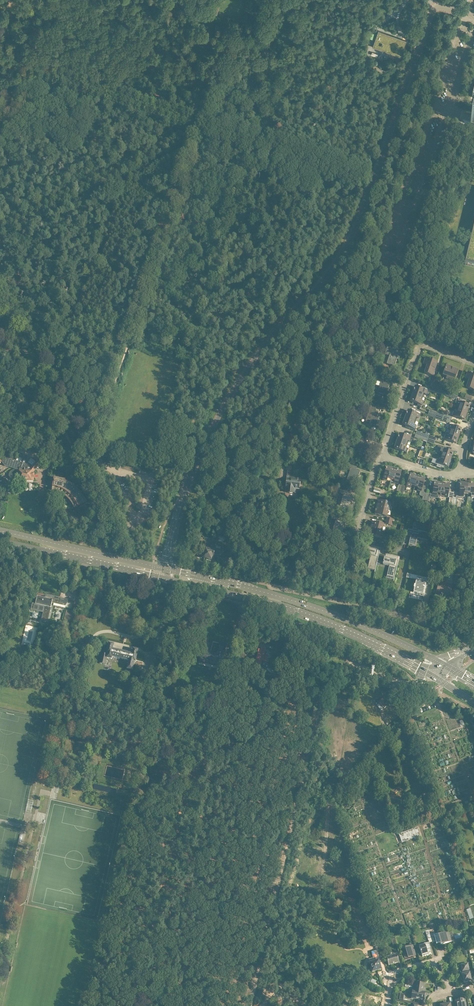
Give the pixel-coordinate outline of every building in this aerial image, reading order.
[(220,5),(210,1),(207,10),(217,14),(220,5)] [(400,41),(377,33),(376,37),(377,38),(377,39),(376,38),(374,44),(373,44),(372,47),(373,47),(374,44),(391,50),(390,53),(401,57),(400,56),(406,41),(406,40),(401,38),(400,41)] [(465,265),(473,267),(473,226),(465,265)] [(387,348),(385,353),(390,354),(389,356),(387,364),(393,366),(394,367),(397,359),(399,360),(401,353),(401,352),(400,352),(388,348),(387,348)] [(426,358),(424,364),(428,366),(426,373),(432,376),(437,362),(436,362),(430,360),(426,358)] [(369,359),(367,365),(375,368),(377,362),(369,359)] [(447,365),(444,374),(448,375),(447,379),(454,381),(458,370),(452,368),(452,367),(447,365)] [(466,379),(470,380),(468,388),(473,390),(473,375),(472,374),(468,373),(466,379)] [(378,377),(375,385),(379,386),(377,393),(386,395),(389,384),(386,383),(382,381),(383,379),(378,377)] [(414,391),(413,394),(422,397),(423,394),(426,394),(428,389),(423,388),(423,389),(418,388),(415,387),(414,390),(413,391),(414,391)] [(413,394),(410,401),(412,402),(413,402),(418,404),(417,406),(421,407),(423,402),(421,401),(422,397),(413,394)] [(458,402),(457,405),(459,406),(458,410),(467,413),(468,409),(469,409),(469,408),(469,407),(469,406),(458,402)] [(367,416),(365,421),(369,423),(369,424),(376,426),(379,418),(377,417),(377,416),(379,412),(375,411),(371,409),(372,407),(368,405),(365,415),(367,416)] [(454,413),(453,416),(461,419),(462,420),(463,419),(465,420),(467,413),(458,410),(457,413),(454,413)] [(406,415),(405,418),(415,421),(416,421),(417,418),(418,419),(420,413),(416,412),(415,413),(408,411),(407,414),(406,415)] [(405,418),(403,425),(405,426),(406,426),(409,427),(409,429),(415,431),(416,429),(415,428),(416,426),(417,426),(418,422),(416,421),(415,421),(405,418)] [(447,428),(446,432),(450,433),(459,436),(460,432),(461,431),(460,431),(461,429),(458,428),(455,427),(455,425),(450,424),(448,428),(447,428)] [(446,436),(445,439),(453,442),(453,443),(454,443),(456,444),(459,436),(450,433),(449,437),(446,436)] [(293,442),(295,441),(294,437),(293,434),(288,436),(289,437),(287,437),(288,443),(287,443),(288,447),(294,446),(293,442)] [(398,439),(397,441),(406,445),(408,441),(410,442),(411,439),(400,434),(398,437),(398,439)] [(360,441),(357,451),(364,453),(363,454),(365,454),(366,454),(369,443),(366,442),(361,440),(360,441)] [(397,441),(395,449),(396,449),(397,450),(398,450),(406,453),(407,449),(405,448),(406,445),(397,441)] [(438,446),(437,448),(441,449),(439,456),(442,457),(450,460),(452,456),(453,455),(452,455),(453,453),(445,450),(446,448),(438,446)] [(17,470),(14,470),(13,470),(11,471),(10,472),(9,474),(9,477),(10,479),(12,480),(14,481),(19,481),(19,483),(25,483),(25,481),(34,481),(34,477),(34,474),(33,474),(33,472),(39,464),(39,463),(38,462),(37,463),(36,462),(33,466),(28,463),(27,464),(1,456),(0,457),(0,462),(1,462),(1,461),(4,466),(16,470),(17,470)] [(433,459),(431,463),(437,465),(436,467),(441,469),(441,466),(442,465),(445,466),(446,467),(446,466),(448,467),(450,460),(441,457),(440,461),(437,460),(433,459)] [(386,470),(383,479),(390,482),(394,470),(387,467),(386,469),(386,470)] [(351,468),(347,480),(353,482),(354,483),(355,483),(358,476),(359,476),(360,471),(355,470),(351,468)] [(251,478),(257,480),(260,472),(254,469),(251,479),(251,478)] [(300,479),(291,478),(292,471),(288,470),(285,490),(288,490),(288,492),(288,493),(289,493),(290,493),(291,493),(292,493),(293,493),(293,488),(299,489),(300,482),(301,479),(300,479)] [(394,470),(390,482),(397,484),(401,472),(398,471),(397,470),(397,471),(394,470)] [(410,478),(407,487),(410,488),(411,485),(415,486),(417,477),(411,475),(410,477),(409,478),(410,478)] [(49,483),(49,491),(49,492),(50,493),(51,494),(52,494),(53,494),(54,493),(55,492),(56,492),(57,493),(58,493),(59,494),(61,494),(62,495),(63,496),(65,497),(67,499),(69,501),(70,502),(71,503),(72,505),(73,507),(74,509),(83,505),(84,508),(87,507),(86,504),(87,503),(87,504),(87,503),(81,495),(82,494),(74,487),(75,487),(75,486),(65,482),(65,481),(66,481),(60,480),(61,477),(48,476),(48,477),(49,482),(47,482),(49,483)] [(417,477),(415,486),(419,487),(418,490),(420,491),(419,495),(420,496),(423,497),(424,493),(425,487),(423,486),(425,480),(422,478),(421,478),(417,477)] [(427,493),(425,501),(429,502),(430,497),(440,499),(440,496),(442,484),(435,483),(434,485),(434,486),(434,489),(431,489),(430,494),(427,493)] [(442,484),(440,496),(450,498),(448,505),(452,505),(453,497),(454,494),(448,493),(450,485),(446,485),(446,484),(445,484),(445,485),(442,484)] [(451,510),(450,513),(455,514),(457,500),(459,498),(463,498),(463,493),(467,493),(468,484),(460,484),(460,486),(460,487),(460,496),(456,496),(456,498),(453,497),(452,505),(451,510)] [(33,508),(34,493),(13,492),(12,507),(14,507),(14,511),(20,512),(20,507),(33,508)] [(343,494),(339,508),(350,511),(351,505),(353,497),(343,494)] [(231,520),(242,523),(249,503),(243,501),(244,498),(238,516),(232,514),(233,514),(231,520)] [(378,501),(376,508),(389,510),(390,504),(378,501)] [(375,512),(375,514),(387,517),(389,510),(376,508),(376,510),(375,510),(375,512)] [(335,520),(331,533),(342,537),(344,530),(343,530),(345,523),(335,520)] [(372,522),(370,528),(382,531),(384,524),(372,522)] [(408,531),(407,534),(411,535),(410,536),(409,544),(415,545),(417,538),(431,541),(430,546),(431,547),(432,547),(432,545),(434,535),(433,535),(434,533),(436,528),(435,528),(417,524),(414,523),(413,528),(413,530),(408,529),(408,531)] [(366,531),(366,535),(381,538),(382,531),(370,528),(369,532),(366,531)] [(214,554),(220,555),(222,546),(205,542),(205,546),(207,549),(206,551),(204,551),(202,557),(211,559),(212,558),(213,558),(214,554)] [(366,548),(364,554),(365,554),(371,556),(369,563),(372,564),(370,569),(375,570),(377,561),(378,559),(379,554),(380,551),(378,551),(379,548),(374,547),(367,545),(366,548)] [(383,563),(383,564),(384,564),(389,565),(388,573),(390,573),(389,579),(394,580),(398,561),(397,561),(398,557),(386,554),(386,555),(385,558),(384,558),(383,563)] [(414,588),(413,592),(424,594),(427,579),(417,577),(417,579),(416,579),(415,585),(414,585),(414,588)] [(439,584),(436,596),(441,597),(442,595),(445,596),(444,598),(449,599),(449,597),(452,587),(439,584)] [(46,598),(37,596),(36,604),(32,604),(31,610),(43,612),(41,620),(42,620),(42,621),(42,622),(43,622),(44,622),(44,623),(45,623),(46,623),(47,622),(47,621),(48,622),(52,603),(58,605),(58,604),(61,605),(62,599),(59,598),(59,600),(49,597),(47,597),(46,598)] [(66,611),(63,623),(69,625),(72,612),(66,611)] [(201,656),(200,661),(208,663),(209,663),(210,663),(212,662),(213,661),(214,661),(214,662),(215,662),(216,665),(221,666),(223,661),(223,660),(224,654),(224,653),(223,653),(223,652),(224,649),(225,649),(226,649),(226,648),(227,645),(227,644),(219,642),(219,643),(216,654),(210,653),(213,642),(213,641),(205,639),(205,640),(203,648),(203,649),(204,650),(203,652),(203,653),(202,653),(202,654),(201,655),(201,656)] [(132,670),(134,662),(135,662),(138,650),(133,649),(132,654),(113,649),(114,645),(109,643),(106,654),(108,654),(107,655),(102,654),(100,663),(105,665),(107,658),(112,659),(112,657),(129,661),(127,669),(132,670)] [(263,661),(266,648),(262,647),(262,649),(259,649),(255,664),(261,665),(262,660),(263,661)] [(159,677),(162,665),(158,664),(157,668),(156,667),(153,676),(159,677)] [(380,699),(375,703),(377,706),(381,711),(383,709),(386,706),(383,703),(383,702),(382,701),(384,699),(383,697),(380,699)] [(417,828),(399,835),(402,843),(420,836),(417,828)] [(442,933),(436,934),(435,935),(434,935),(434,937),(436,942),(436,944),(440,942),(441,945),(451,942),(451,941),(454,941),(452,934),(449,935),(448,932),(442,934),(442,933)] [(422,956),(428,955),(432,954),(429,942),(424,943),(424,945),(419,946),(422,956)] [(405,960),(410,959),(412,958),(412,957),(415,956),(412,944),(408,945),(409,947),(405,948),(406,950),(402,951),(405,960)] [(371,952),(373,958),(374,961),(369,963),(372,972),(381,969),(379,962),(381,961),(378,952),(376,950),(371,952)] [(397,954),(386,957),(388,965),(399,962),(397,954)] [(463,980),(464,982),(471,981),(468,963),(461,964),(462,971),(465,970),(466,973),(462,974),(462,976),(461,977),(462,980),(463,980)] [(365,975),(363,980),(374,986),(377,981),(365,975)] [(424,1000),(424,995),(425,992),(423,991),(424,983),(422,983),(416,982),(414,990),(413,990),(412,994),(411,998),(413,999),(424,1000)] [(360,1000),(362,1000),(363,1000),(363,1001),(363,1005),(375,1005),(376,997),(377,997),(377,996),(377,990),(377,989),(377,988),(376,988),(375,988),(364,983),(363,991),(362,991),(362,992),(361,992),(360,1000)] [(459,999),(455,1000),(456,1002),(456,1005),(469,1005),(467,998),(460,999),(459,999)]
